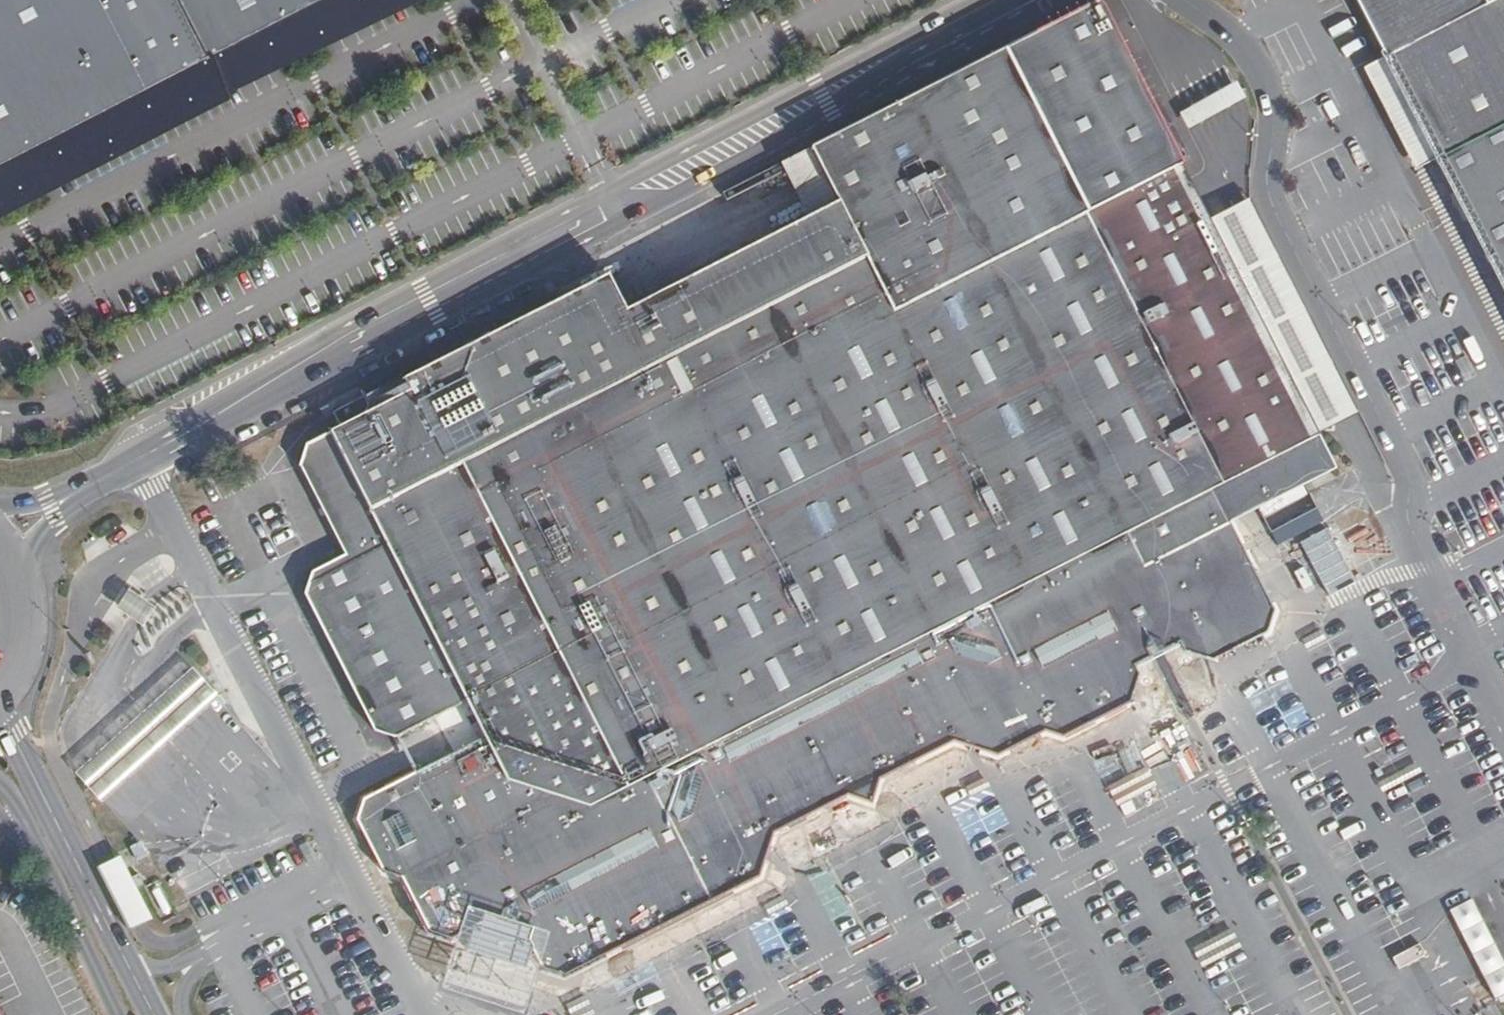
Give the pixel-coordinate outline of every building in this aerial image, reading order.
[(208,61),(329,0),(0,0),(0,168),(208,61)] [(1320,432),(1219,478),(1085,206),(1182,160),(1105,0),(1090,0),(807,143),(862,254),(457,459),(432,472),(394,395),(331,427),(303,442),(296,466),(341,553),(309,568),(301,596),(369,728),(394,736),(465,700),(507,775),(487,738),(366,795),(360,819),(366,838),(381,871),(399,879),(417,914),(424,928),(447,937),(465,930),(476,949),(487,953),(510,962),(516,964),(533,956),(539,968),(562,974),(600,955),(622,944),(672,920),(701,905),(727,892),(759,876),(763,860),(765,853),(767,845),(770,834),(775,831),(793,822),(818,809),(847,794),(870,800),(879,777),(895,769),(931,751),(954,740),(965,743),(973,745),(983,748),(999,752),(1010,747),(1034,735),(1044,729),(1065,733),(1085,723),(1129,701),(1138,682),(1150,685),(1161,686),(1183,674),(1186,671),(1195,652),(1213,658),(1267,631),(1276,607),(1264,583),(1247,550),(1232,519),(1337,465),(1320,432)] [(1396,79),(1442,166),(1503,287),(1503,0),(1356,0),(1396,79)] [(1396,79),(1374,90),(1420,178),(1442,166),(1396,79)] [(1189,156),(1182,160),(1085,206),(1219,478),(1320,432),(1325,428),(1189,156)] [(419,381),(394,395),(432,472),(457,459),(419,381)] [(114,594),(100,613),(126,632),(141,613),(114,594)] [(117,743),(82,775),(105,801),(140,768),(187,725),(219,695),(197,670),(169,695),(117,743)] [(1183,674),(1161,686),(1167,703),(1179,698),(1191,691),(1183,674)] [(1209,938),(1191,948),(1204,970),(1245,949),(1232,926),(1209,938)] [(510,962),(487,953),(481,967),(492,971),(506,976),(510,962)]
